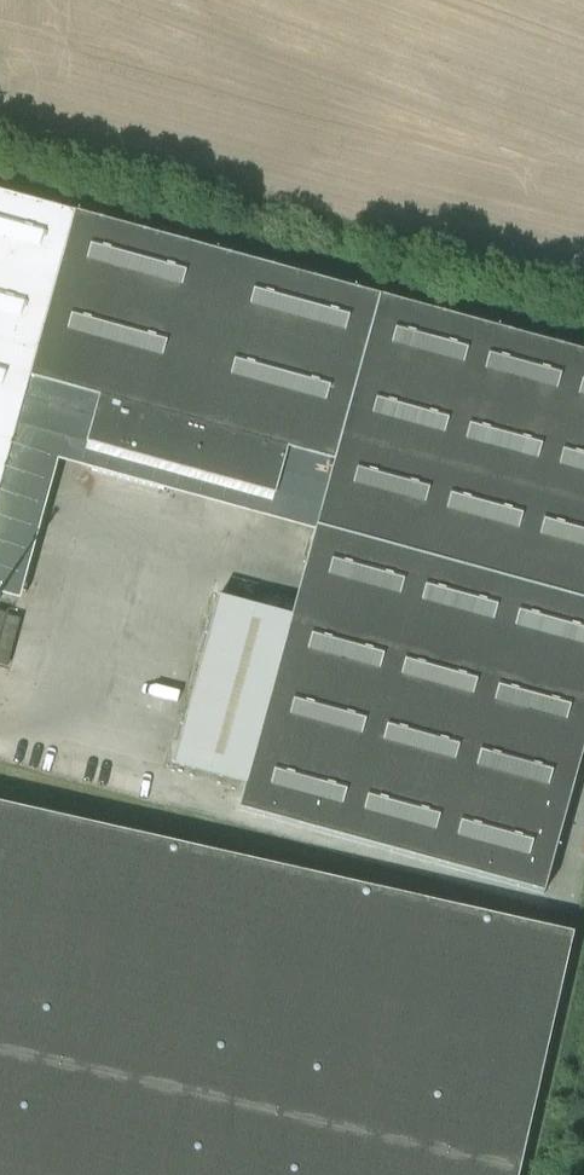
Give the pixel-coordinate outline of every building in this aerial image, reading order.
[(22,402),(91,421),(85,445),(97,448),(91,470),(163,490),(169,468),(274,496),(280,473),(326,486),(237,810),(543,894),(583,744),(583,354),(0,193),(0,483),(22,402)] [(572,934),(0,805),(0,1174),(517,1174),(572,934)]
